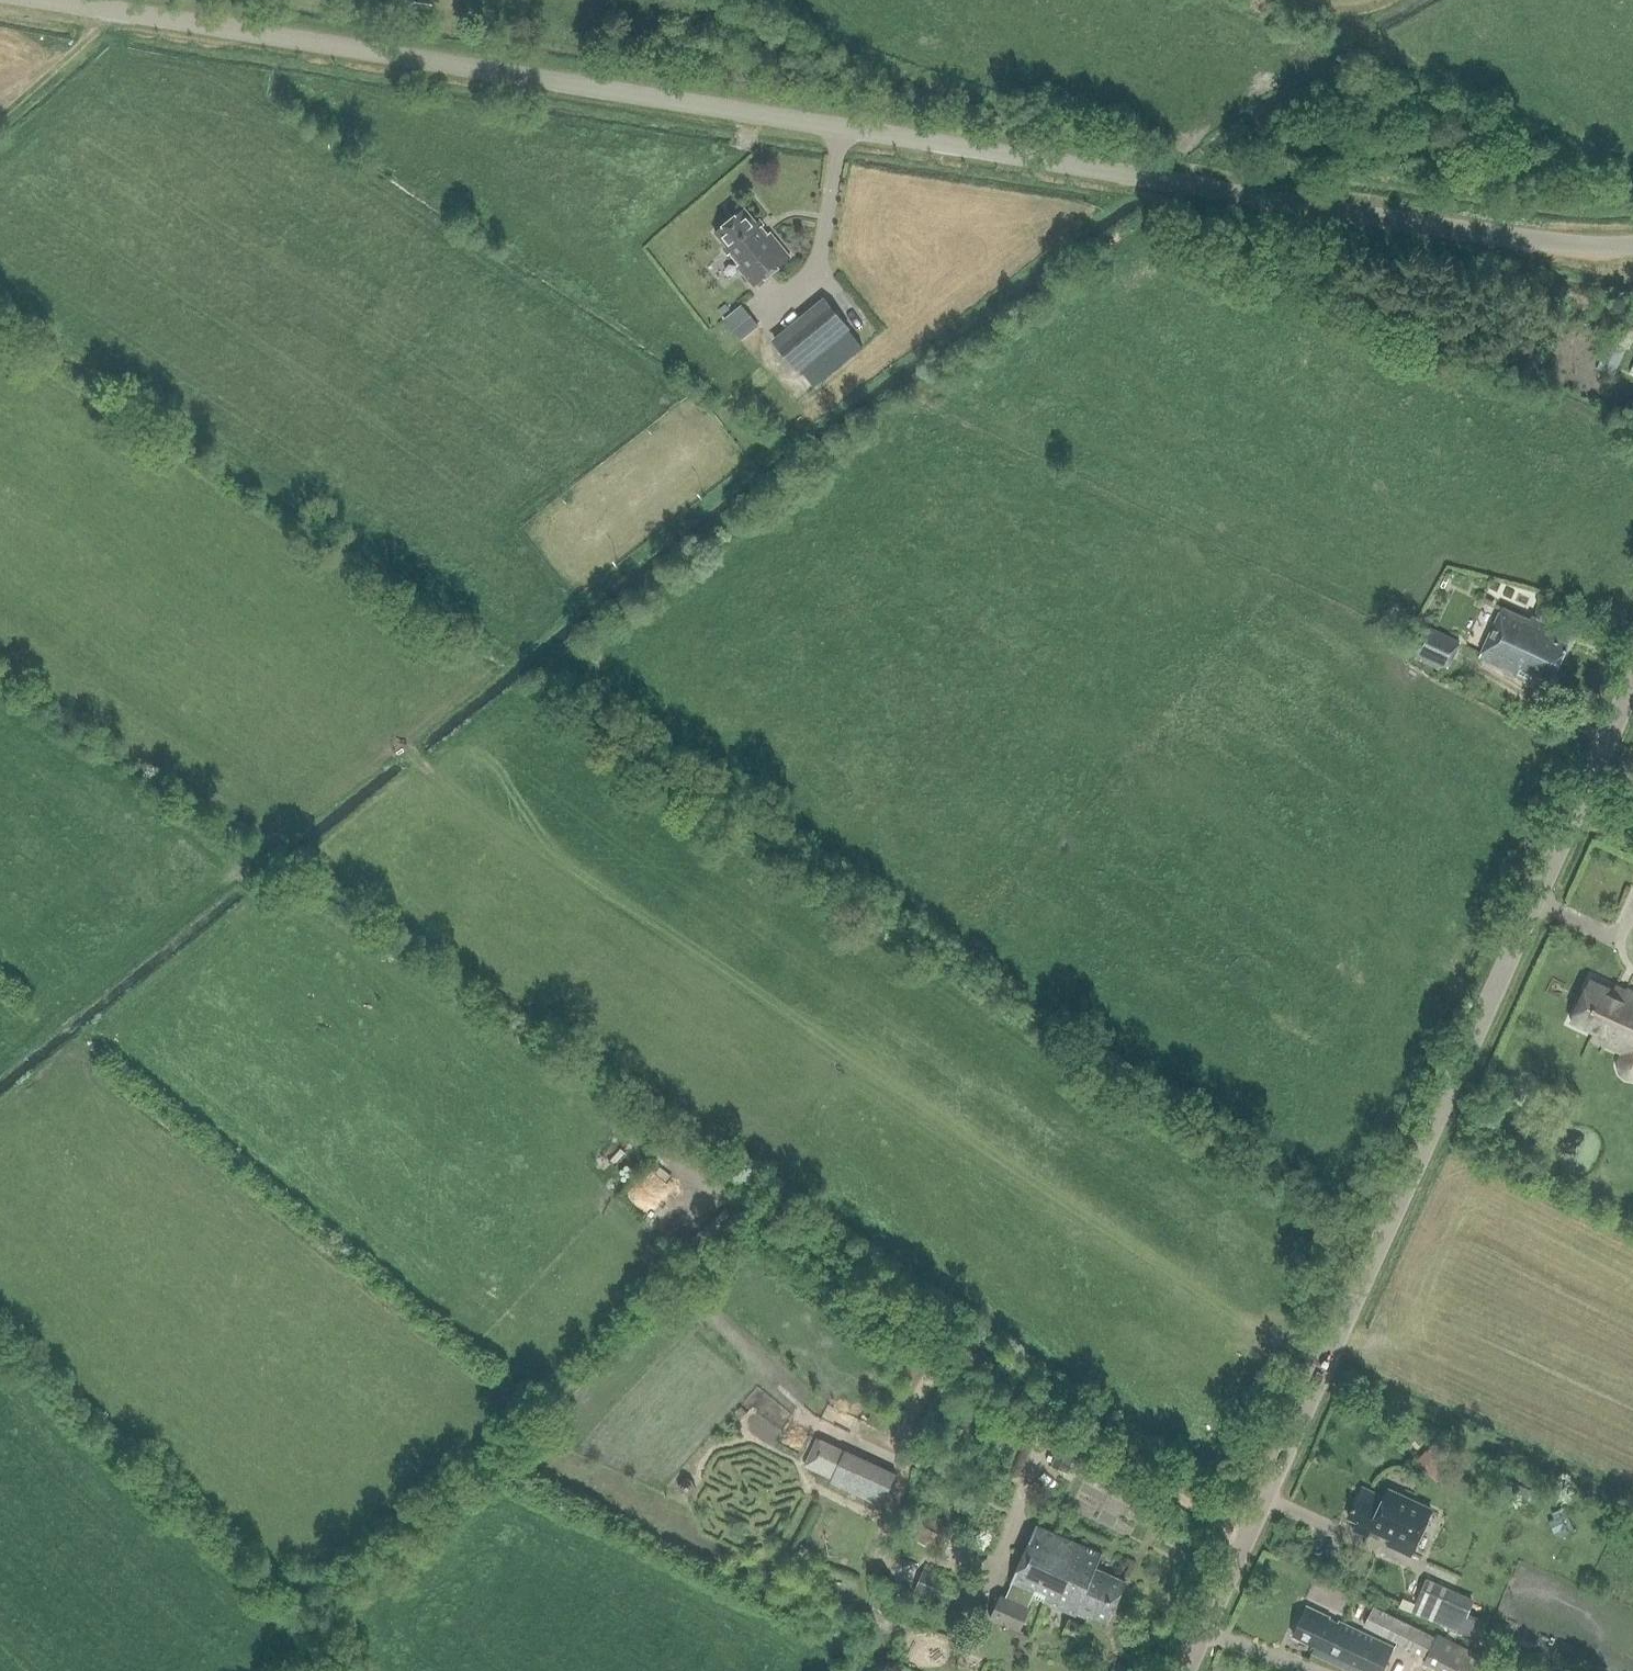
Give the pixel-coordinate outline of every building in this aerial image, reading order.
[(756,221),(745,207),(714,232),(726,247),(722,250),(728,256),(730,254),(738,264),(735,266),(754,289),(792,257),(771,232),(768,234),(762,226),(764,224),(760,218),(756,221)] [(850,328),(824,296),(772,339),(798,371),(850,328)] [(741,304),(723,319),(742,341),(759,326),(741,304)] [(1629,347),(1611,342),(1604,366),(1622,371),(1629,347)] [(1502,608),(1479,659),(1517,676),(1520,670),(1550,684),(1568,644),(1545,634),(1547,631),(1542,629),(1551,611),(1538,605),(1532,621),(1502,608)] [(1449,665),(1460,640),(1426,625),(1415,650),(1449,665)] [(1626,989),(1625,991),(1615,987),(1613,991),(1590,980),(1570,1021),(1594,1032),(1591,1039),(1622,1054),(1619,1060),(1618,1067),(1621,1074),(1626,1079),(1632,1080),(1632,992),(1626,989)] [(816,1438),(803,1468),(830,1479),(843,1450),(816,1438)] [(1061,1446),(1052,1465),(1068,1473),(1077,1454),(1061,1446)] [(829,1482),(882,1505),(896,1472),(843,1450),(830,1479),(829,1482)] [(1385,1498),(1362,1488),(1349,1517),(1358,1521),(1355,1529),(1368,1535),(1370,1529),(1390,1538),(1388,1544),(1411,1554),(1431,1509),(1388,1490),(1385,1498)] [(916,1538),(940,1548),(945,1535),(922,1525),(916,1538)] [(1107,1621),(1125,1581),(1096,1569),(1102,1554),(1035,1525),(1009,1587),(1005,1597),(1028,1607),(1032,1597),(1076,1616),(1077,1613),(1088,1617),(1090,1614),(1107,1621)] [(964,1614),(971,1597),(960,1592),(962,1586),(924,1569),(914,1591),(964,1614)] [(1451,1591),(1425,1580),(1415,1603),(1411,1612),(1438,1623),(1451,1591)] [(1415,1603),(1403,1597),(1399,1607),(1411,1612),(1415,1603)] [(1373,1606),(1363,1626),(1426,1657),(1423,1664),(1437,1670),(1515,1670),(1437,1633),(1435,1637),(1373,1606)] [(1393,1647),(1307,1607),(1293,1636),(1316,1647),(1312,1653),(1351,1670),(1382,1670),(1393,1647)] [(1077,1640),(1084,1626),(1068,1619),(1062,1634),(1077,1640)]
